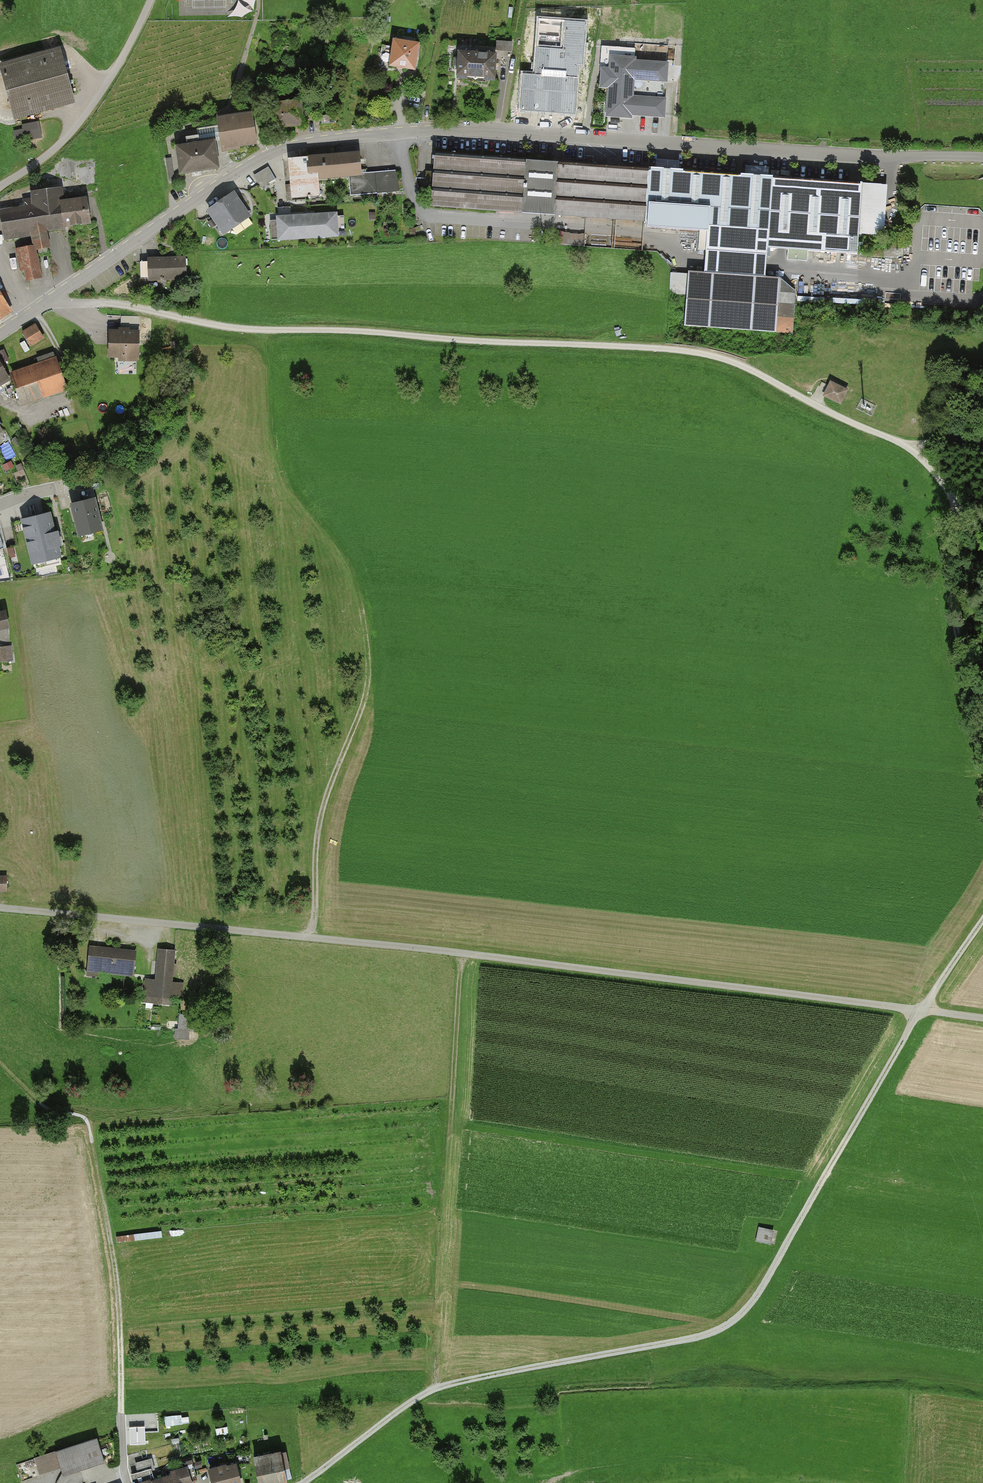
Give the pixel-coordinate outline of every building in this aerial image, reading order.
[(427,45),(399,40),(395,66),(423,71),(427,45)] [(497,40),(497,50),(513,50),(513,40),(497,40)] [(506,54),(462,52),(461,78),(505,80),(506,54)] [(58,54),(3,68),(15,114),(70,100),(58,54)] [(644,57),(617,55),(616,68),(607,68),(606,88),(613,88),(611,118),(638,120),(638,115),(667,117),(669,98),(639,96),(640,79),(671,82),(673,62),(644,60),(644,57)] [(263,91),(249,89),(247,100),(261,102),(263,91)] [(303,124),(301,101),(273,104),(276,127),(303,124)] [(251,114),(218,119),(223,150),(238,147),(237,145),(255,142),(251,114)] [(335,114),(321,116),(322,124),(336,122),(335,114)] [(40,120),(23,123),(24,128),(15,130),(17,141),(44,135),(40,120)] [(182,146),(176,147),(180,173),(218,167),(214,141),(199,143),(198,136),(181,138),(182,146)] [(361,175),(360,152),(308,157),(310,180),(319,179),(351,176),(361,175)] [(875,183),(445,154),(441,209),(715,228),(712,275),(691,274),(687,325),(784,331),(787,280),(776,279),(778,250),(870,256),(875,183)] [(310,180),(308,157),(289,158),(291,197),(320,195),(319,179),(310,180)] [(276,180),(269,169),(255,178),(262,189),(276,180)] [(361,175),(351,176),(353,194),(397,190),(395,172),(361,175)] [(32,204),(3,208),(7,236),(29,233),(31,243),(14,245),(17,267),(23,266),(25,279),(40,277),(35,248),(48,246),(46,228),(91,222),(87,196),(64,199),(62,186),(30,190),(32,204)] [(235,192),(206,211),(222,234),(250,215),(235,192)] [(337,213),(279,217),(280,239),(339,235),(337,213)] [(187,276),(186,255),(148,258),(150,279),(187,276)] [(10,311),(0,295),(0,317),(10,311)] [(42,327),(25,336),(31,346),(48,337),(42,327)] [(144,333),(111,334),(111,358),(145,357),(144,333)] [(24,370),(12,374),(21,400),(64,384),(53,354),(38,359),(42,368),(25,374),(24,370)] [(9,377),(0,362),(0,382),(9,377)] [(823,395),(841,404),(849,388),(830,379),(823,395)] [(61,494),(64,506),(74,503),(71,492),(61,494)] [(93,499),(70,505),(78,536),(101,530),(93,499)] [(48,513),(24,519),(36,568),(60,563),(48,513)] [(16,627),(13,611),(2,612),(0,599),(0,630),(16,627)] [(11,646),(0,648),(0,662),(13,660),(11,646)] [(135,952),(90,947),(88,970),(132,975),(135,952)] [(155,981),(146,980),(144,1001),(169,1004),(169,997),(181,998),(182,984),(171,983),(174,951),(158,949),(155,981)] [(196,1016),(180,1015),(179,1029),(176,1029),(175,1038),(188,1038),(189,1028),(195,1029),(196,1016)] [(776,1232),(759,1229),(757,1241),(773,1244),(776,1232)] [(166,1424),(176,1423),(175,1415),(166,1416),(166,1424)] [(144,1427),(130,1428),(131,1444),(145,1444),(144,1427)] [(109,1462),(101,1438),(39,1460),(44,1472),(64,1465),(68,1477),(109,1462)] [(260,1482),(269,1482),(286,1479),(280,1453),(254,1458),(260,1482)] [(210,1468),(214,1482),(240,1482),(235,1462),(210,1468)] [(133,1475),(135,1482),(187,1482),(190,1482),(186,1467),(169,1472),(171,1477),(154,1482),(150,1470),(133,1475)]
